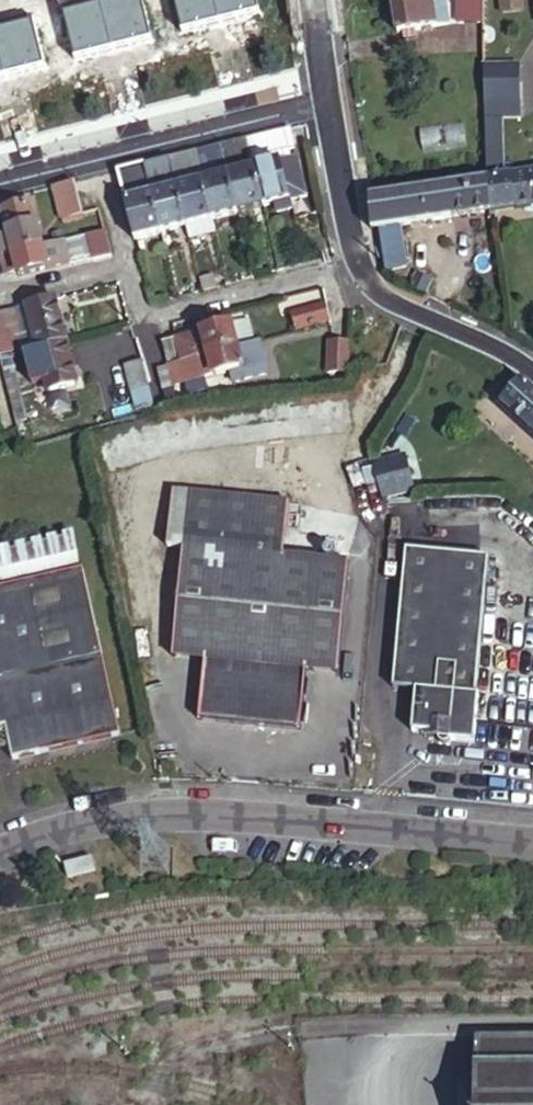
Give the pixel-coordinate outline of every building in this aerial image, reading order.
[(403,32),(409,32),(409,41),(421,39),(420,30),(454,24),(450,0),(398,0),(403,32)] [(488,0),(465,0),(465,23),(488,23),(488,0)] [(523,15),(520,0),(498,0),(501,18),(523,15)] [(521,67),(489,68),(489,101),(521,100),(521,67)] [(296,152),(289,128),(248,139),(265,209),(275,206),(277,215),(293,210),(291,202),(308,198),(299,162),(293,163),(291,153),(296,152)] [(221,146),(238,215),(265,209),(248,139),(221,146)] [(196,152),(214,221),(238,215),(221,146),(196,152)] [(187,228),(190,242),(217,235),(214,221),(196,152),(170,159),(187,228)] [(161,234),(187,228),(170,159),(144,165),(161,234)] [(119,172),(137,240),(161,234),(144,165),(119,172)] [(493,210),(532,204),(532,172),(490,180),(493,210)] [(411,225),(493,210),(490,180),(373,199),(375,231),(389,228),(411,225)] [(76,182),(55,188),(64,220),(84,215),(76,182)] [(4,257),(46,247),(40,225),(41,224),(35,202),(3,210),(8,232),(0,234),(0,237),(1,240),(0,240),(0,242),(4,257)] [(86,219),(84,215),(64,220),(65,224),(86,219)] [(418,266),(411,225),(389,228),(396,269),(418,266)] [(112,255),(106,232),(82,238),(88,261),(112,255)] [(0,258),(0,278),(19,273),(21,278),(71,266),(65,244),(47,249),(46,247),(4,257),(0,258)] [(412,291),(426,297),(432,281),(417,276),(412,291)] [(41,350),(71,342),(59,299),(29,305),(39,340),(27,343),(30,352),(41,350)] [(12,352),(13,357),(30,352),(27,343),(39,340),(29,305),(20,308),(27,333),(18,336),(21,349),(12,352)] [(297,329),(331,320),(328,306),(293,314),(297,329)] [(20,308),(0,313),(0,351),(1,355),(12,352),(21,349),(18,336),(27,333),(20,308)] [(254,337),(250,320),(180,338),(185,358),(237,345),(236,342),(254,337)] [(185,358),(180,338),(167,341),(172,361),(185,358)] [(259,339),(237,345),(185,358),(172,361),(179,383),(230,371),(233,381),(267,372),(259,339)] [(82,385),(71,342),(41,350),(45,366),(49,381),(52,392),(82,385)] [(329,342),(324,373),(345,372),(349,343),(329,342)] [(13,357),(2,359),(4,370),(15,368),(13,357)] [(132,395),(148,392),(141,364),(125,367),(132,395)] [(45,366),(33,369),(37,385),(49,381),(45,366)] [(15,368),(4,370),(17,424),(27,421),(15,368)] [(524,379),(504,400),(532,426),(532,387),(524,379)] [(404,451),(371,458),(380,495),(413,488),(404,451)] [(185,498),(185,501),(184,513),(169,666),(201,669),(195,724),(231,728),(297,735),(304,675),(335,677),(345,568),(284,561),(289,509),(185,498)] [(184,513),(185,501),(172,500),(172,512),(184,513)] [(6,742),(7,751),(10,762),(117,738),(71,539),(0,554),(0,738),(6,742)] [(475,697),(489,554),(405,546),(392,690),(415,692),(411,734),(424,735),(438,737),(437,742),(449,743),(473,745),(478,697),(475,697)] [(478,1038),(478,1104),(532,1104),(532,1038),(478,1038)]
